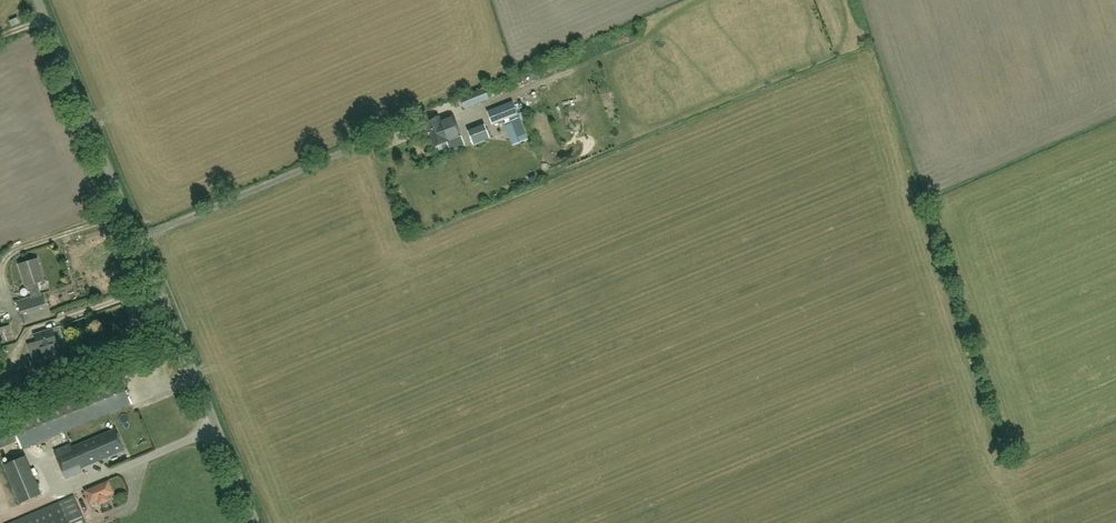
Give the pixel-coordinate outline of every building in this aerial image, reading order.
[(484,88),(459,97),(463,108),(489,99),(484,88)] [(506,118),(507,122),(519,117),(513,101),(488,111),(493,123),(506,118)] [(461,138),(459,132),(453,115),(435,121),(435,119),(424,122),(432,146),(443,142),(446,141),(447,143),(461,138)] [(484,124),(467,130),(473,145),(490,139),(484,124)] [(37,259),(20,264),(26,286),(27,285),(31,297),(17,301),(23,322),(49,314),(43,293),(42,293),(38,282),(44,280),(37,259)] [(0,328),(0,343),(14,338),(10,325),(0,328)] [(51,328),(34,333),(43,364),(61,359),(57,347),(51,328)] [(0,380),(0,397),(24,388),(18,373),(0,380)] [(10,422),(21,449),(132,404),(121,377),(10,422)] [(85,462),(87,465),(124,449),(115,429),(72,447),(70,444),(54,451),(66,478),(82,471),(79,465),(85,462)] [(14,503),(32,498),(26,472),(8,476),(14,503)] [(112,492),(108,482),(86,491),(90,501),(98,498),(100,502),(107,499),(105,494),(112,492)] [(74,495),(8,522),(86,522),(74,495)] [(108,505),(101,510),(105,517),(112,513),(108,505)]
